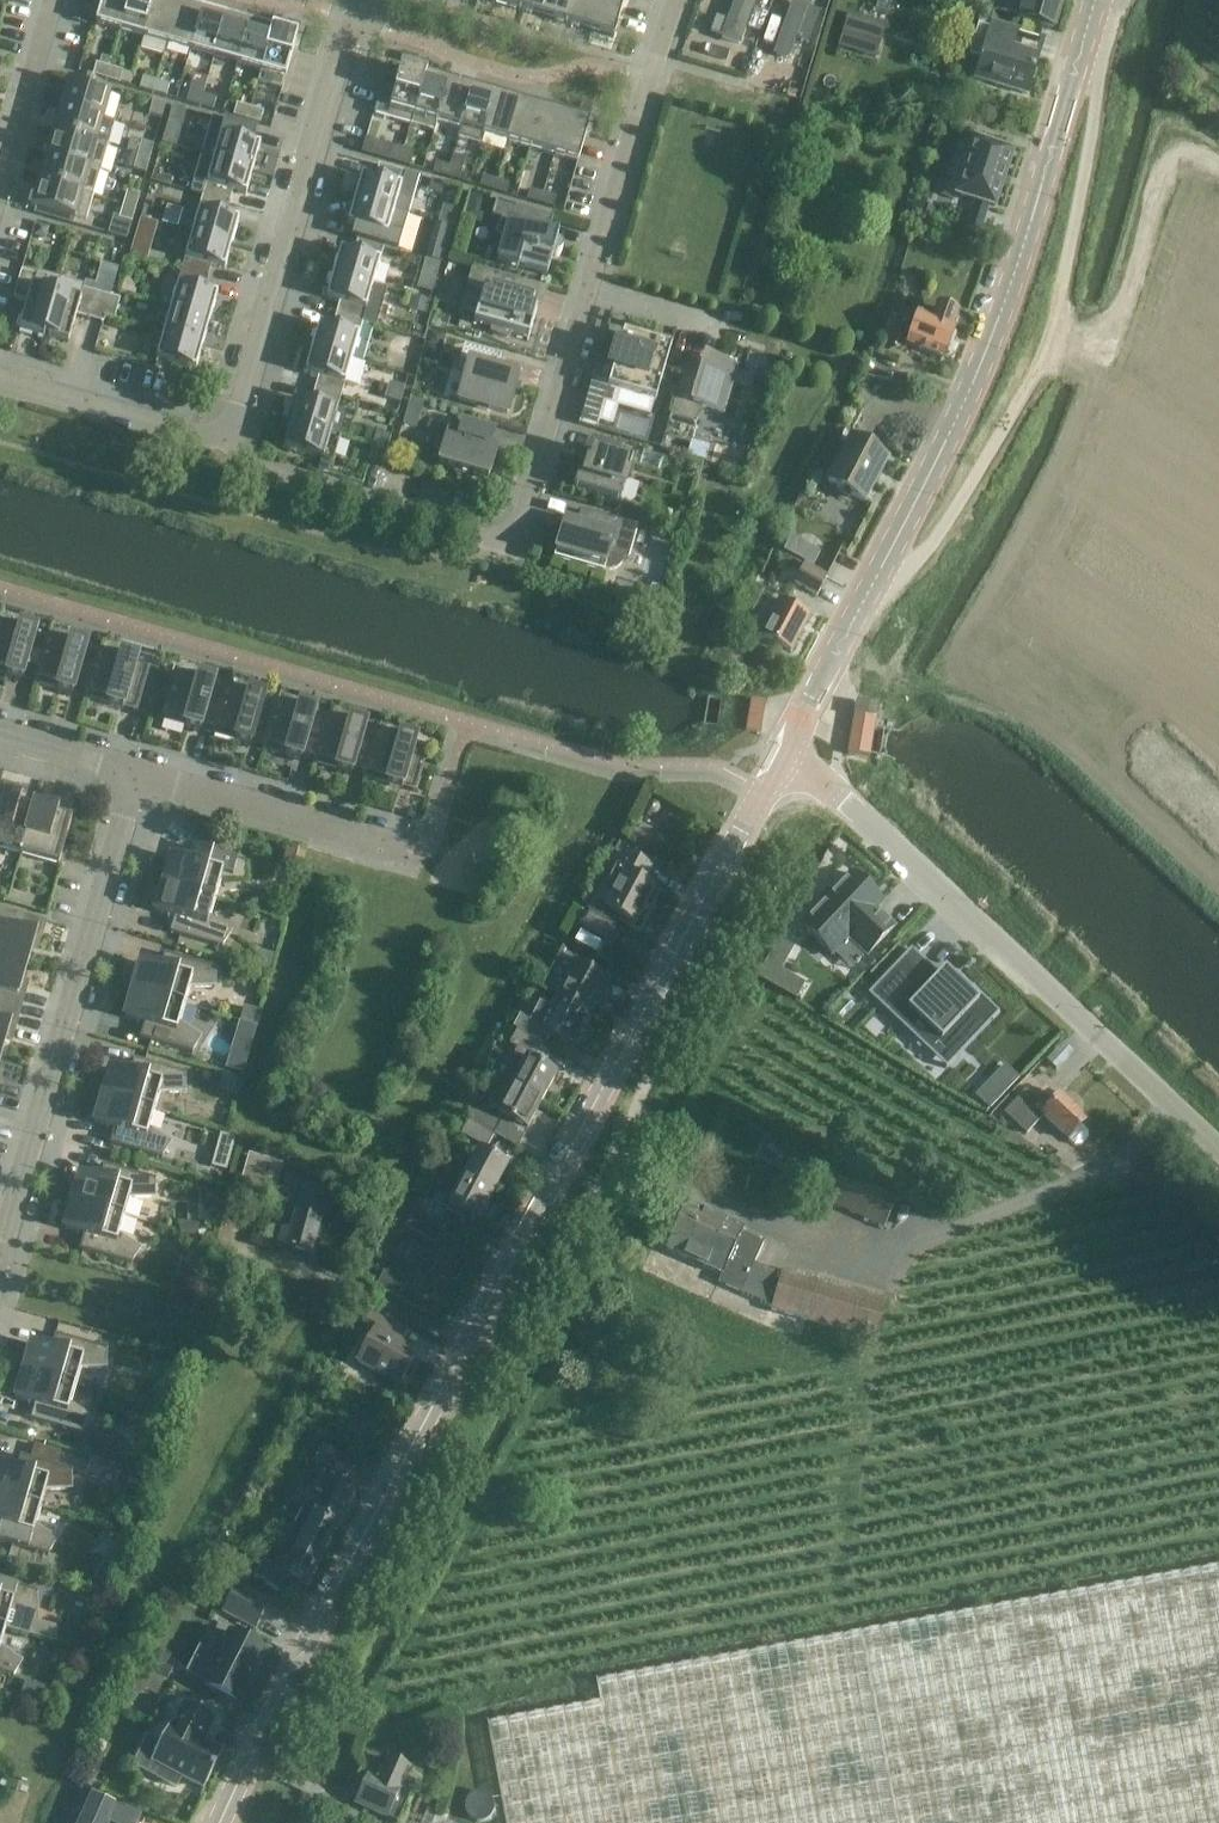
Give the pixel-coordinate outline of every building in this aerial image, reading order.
[(118,32),(128,0),(101,0),(94,25),(118,32)] [(118,32),(142,39),(153,0),(128,0),(118,32)] [(142,39),(139,50),(162,57),(166,46),(177,4),(163,0),(153,0),(142,39)] [(495,5),(518,11),(521,0),(496,0),(495,5)] [(518,11),(541,18),(547,0),(521,0),(518,11)] [(541,18),(565,25),(572,0),(547,0),(541,18)] [(565,25),(588,32),(597,0),(572,0),(565,25)] [(588,32),(612,38),(623,0),(597,0),(588,32)] [(998,14),(1015,19),(1053,30),(1053,29),(1062,0),(1002,0),(998,14)] [(177,4),(166,46),(189,52),(201,11),(177,4)] [(201,11),(189,52),(213,59),(224,17),(201,11)] [(847,13),(836,47),(875,59),(880,42),(885,24),(848,13),(847,13)] [(224,17),(213,59),(236,66),(247,24),(224,17)] [(978,61),(973,79),(1027,95),(1037,60),(1007,51),(1012,33),(977,22),(967,58),(978,61)] [(247,24),(236,66),(259,72),(271,31),(247,24)] [(271,31),(259,72),(284,80),(296,38),(271,31)] [(95,65),(91,77),(104,81),(110,60),(101,57),(99,66),(95,65)] [(110,60),(104,81),(118,85),(121,73),(109,69),(112,60),(110,60)] [(410,126),(412,116),(424,75),(399,68),(393,88),(381,85),(372,115),(410,126)] [(424,75),(412,116),(435,123),(447,81),(424,75)] [(141,79),(138,91),(151,94),(155,82),(141,79)] [(447,81),(435,123),(459,130),(471,88),(447,81)] [(66,82),(59,108),(102,120),(109,95),(66,82)] [(155,82),(151,94),(165,98),(168,86),(155,82)] [(471,88),(459,130),(456,139),(479,146),(482,136),(494,95),(471,88)] [(188,92),(185,104),(198,108),(201,96),(188,92)] [(494,95),(482,136),(506,143),(517,101),(494,95)] [(201,96),(198,108),(212,112),(215,100),(201,96)] [(517,101),(506,143),(529,150),(541,108),(517,101)] [(148,116),(160,119),(164,105),(152,102),(148,116)] [(235,105),(232,117),(245,121),(248,109),(235,105)] [(59,108),(52,133),(95,145),(102,120),(59,108)] [(541,108),(529,150),(552,156),(564,115),(541,108)] [(248,109),(245,121),(258,125),(262,113),(248,109)] [(564,115),(552,156),(577,163),(588,122),(564,115)] [(209,158),(210,159),(210,160),(253,172),(253,171),(252,171),(259,147),(246,143),(250,130),(222,122),(211,119),(201,156),(209,158)] [(165,129),(161,143),(171,146),(175,132),(165,129)] [(52,133),(44,158),(98,173),(106,148),(95,145),(52,133)] [(360,154),(398,165),(402,150),(364,140),(360,154)] [(972,140),(954,195),(993,208),(1012,152),(972,140)] [(140,143),(136,157),(148,160),(152,146),(140,143)] [(402,150),(398,165),(408,168),(412,153),(402,150)] [(201,156),(189,194),(201,197),(228,205),(232,193),(245,196),(251,172),(253,173),(253,172),(210,160),(210,159),(209,158),(201,156)] [(132,171),(144,174),(148,160),(136,157),(132,171)] [(44,158),(37,182),(91,198),(98,173),(44,158)] [(432,175),(444,178),(447,169),(434,165),(432,175)] [(351,199),(351,200),(394,212),(395,212),(393,211),(404,174),(376,166),(372,179),(360,176),(353,200),(351,199)] [(447,169),(444,178),(457,182),(460,172),(447,169)] [(478,188),(491,192),(494,182),(481,178),(478,188)] [(30,208),(73,220),(84,223),(91,198),(37,182),(30,208)] [(494,182),(491,192),(504,196),(507,186),(494,182)] [(126,192),(122,206),(134,210),(138,196),(126,192)] [(525,202),(538,206),(541,195),(528,192),(525,202)] [(468,194),(466,203),(484,208),(487,199),(468,194)] [(541,195),(538,206),(551,210),(554,199),(541,195)] [(173,229),(173,230),(232,246),(231,245),(237,221),(225,218),(228,205),(201,197),(197,210),(194,209),(190,209),(186,212),(181,217),(179,221),(177,230),(173,229)] [(358,229),(355,241),(382,249),(396,253),(407,216),(394,212),(351,200),(351,201),(353,201),(346,225),(358,229)] [(551,257),(553,258),(554,258),(556,258),(557,257),(558,256),(559,255),(560,254),(560,252),(560,251),(560,250),(559,248),(558,247),(557,246),(556,246),(549,244),(551,237),(546,235),(551,219),(495,202),(490,218),(499,221),(495,235),(504,237),(496,263),(545,277),(551,257)] [(914,204),(910,218),(928,224),(933,211),(914,204)] [(118,220),(130,224),(134,210),(122,206),(118,220)] [(441,208),(437,225),(450,229),(455,212),(441,208)] [(971,208),(963,233),(978,238),(986,213),(971,208)] [(34,224),(31,237),(44,241),(45,241),(49,228),(34,224)] [(434,225),(432,235),(448,240),(450,229),(437,225),(434,225)] [(183,259),(180,272),(207,280),(211,267),(223,271),(230,247),(232,247),(232,246),(173,230),(176,231),(174,240),(174,244),(174,252),(176,256),(179,258),(183,259)] [(133,238),(129,255),(146,260),(151,243),(133,238)] [(330,274),(371,286),(372,286),(382,249),(355,241),(351,254),(338,250),(332,274),(330,274)] [(428,245),(424,259),(441,264),(445,250),(428,245)] [(423,261),(419,275),(435,280),(439,265),(423,261)] [(527,339),(535,313),(529,311),(532,302),(518,298),(522,282),(471,268),(465,286),(481,291),(472,323),(492,329),(491,332),(506,338),(508,333),(527,339)] [(41,339),(55,292),(59,280),(39,274),(34,277),(20,272),(12,300),(25,304),(17,330),(41,337),(41,339)] [(168,308),(167,308),(210,321),(211,320),(209,320),(216,296),(203,292),(207,280),(180,272),(169,308),(168,308)] [(100,273),(94,294),(95,294),(107,297),(113,276),(100,273)] [(337,303),(333,316),(361,324),(376,328),(386,290),(372,286),(371,286),(330,274),(330,275),(331,276),(324,300),(337,303)] [(122,278),(117,293),(133,297),(135,292),(129,280),(122,278)] [(55,292),(41,339),(42,339),(43,338),(67,344),(74,318),(87,321),(95,294),(94,294),(81,290),(79,285),(59,280),(55,292)] [(95,294),(87,321),(101,325),(103,319),(109,298),(107,297),(95,294)] [(109,298),(103,319),(112,322),(119,300),(109,298)] [(409,298),(406,311),(426,316),(429,303),(428,303),(414,299),(409,298)] [(915,317),(904,347),(942,360),(959,314),(935,305),(930,322),(915,317)] [(160,334),(160,335),(203,347),(203,346),(202,346),(209,321),(210,322),(210,321),(167,308),(167,309),(169,310),(162,334),(160,334)] [(309,348),(308,349),(352,361),(350,360),(361,324),(333,316),(330,328),(317,325),(310,349),(309,348)] [(430,333),(426,347),(440,351),(444,336),(430,333)] [(585,398),(608,405),(612,391),(653,403),(669,348),(621,334),(614,359),(610,358),(606,369),(594,366),(585,398)] [(154,360),(157,360),(194,371),(201,347),(203,348),(203,347),(160,335),(161,336),(154,360)] [(405,338),(400,355),(415,359),(420,343),(405,338)] [(316,378),(312,390),(339,398),(350,362),(351,362),(352,361),(308,349),(308,350),(310,350),(303,374),(316,378)] [(505,414),(515,380),(495,374),(499,360),(462,350),(456,370),(465,373),(457,400),(476,406),(475,409),(485,412),(486,409),(505,414)] [(721,415),(735,367),(703,357),(697,377),(681,372),(668,418),(694,426),(699,408),(721,415)] [(755,372),(751,385),(766,390),(770,376),(755,372)] [(388,385),(385,399),(398,403),(402,388),(388,385)] [(287,423),(338,438),(344,418),(343,415),(340,412),(336,410),(339,398),(312,390),(308,403),(296,399),(289,423),(287,423)] [(409,400),(405,413),(418,416),(422,404),(409,400)] [(320,459),(316,472),(327,475),(338,438),(287,423),(287,424),(289,424),(282,448),(320,459)] [(486,481),(495,449),(489,447),(493,433),(461,424),(457,437),(446,434),(437,466),(453,471),(452,476),(470,481),(471,476),(486,481)] [(366,463),(368,463),(381,467),(389,437),(365,430),(362,444),(371,447),(366,463)] [(618,503),(629,463),(620,461),(624,447),(594,438),(586,463),(580,461),(572,489),(618,503)] [(863,505),(865,502),(886,461),(849,441),(826,484),(863,505)] [(626,559),(635,527),(578,511),(575,524),(563,520),(552,559),(601,574),(603,569),(607,571),(613,570),(617,567),(620,563),(621,558),(626,559)] [(667,528),(664,538),(676,542),(679,531),(667,528)] [(810,549),(803,563),(811,567),(819,553),(810,549)] [(787,564),(779,568),(780,577),(787,581),(795,577),(795,567),(787,564)] [(816,597),(826,578),(803,566),(793,585),(816,597)] [(650,587),(646,600),(658,603),(661,590),(650,587)] [(777,600),(758,637),(790,654),(809,617),(777,600)] [(5,676),(5,677),(20,682),(21,681),(34,685),(47,639),(33,635),(35,629),(20,625),(18,631),(0,626),(0,675),(5,676)] [(47,639),(34,685),(56,691),(56,692),(71,696),(71,695),(85,699),(98,654),(84,650),(86,644),(71,639),(69,646),(47,639)] [(98,654),(85,699),(106,705),(106,706),(121,711),(122,710),(136,714),(149,669),(135,664),(136,658),(121,654),(119,660),(98,654)] [(198,731),(212,735),(225,690),(211,686),(213,680),(198,676),(196,682),(174,676),(161,721),(183,727),(183,728),(198,732),(198,731)] [(225,690),(212,735),(234,742),(233,743),(249,747),(249,746),(263,750),(276,705),(262,701),(264,695),(249,690),(247,697),(225,690)] [(745,733),(759,735),(764,703),(750,701),(745,733)] [(853,719),(846,756),(868,760),(869,753),(871,738),(873,727),(874,722),(876,708),(855,704),(853,719)] [(276,705),(263,750),(284,756),(284,757),(299,761),(300,760),(313,764),(326,719),(313,715),(314,709),(299,705),(297,711),(276,705)] [(326,719),(313,764),(335,771),(335,772),(350,776),(350,775),(363,779),(376,734),(363,730),(365,724),(350,719),(348,726),(326,719)] [(376,734),(363,779),(385,785),(385,786),(400,791),(401,790),(415,794),(428,749),(414,744),(415,738),(400,734),(398,740),(376,734)] [(18,855),(32,808),(19,804),(20,801),(7,798),(7,801),(0,799),(0,850),(18,855)] [(643,809),(643,810),(643,811),(643,812),(643,813),(644,813),(644,814),(645,815),(646,816),(647,816),(648,817),(649,817),(650,817),(651,817),(652,817),(652,816),(653,816),(654,816),(655,815),(656,814),(656,813),(657,813),(657,812),(657,811),(657,810),(657,809),(657,808),(657,807),(656,806),(656,805),(655,804),(654,804),(654,803),(653,803),(652,803),(651,802),(650,802),(649,802),(648,803),(647,803),(646,803),(646,804),(645,804),(644,805),(644,806),(643,807),(643,808),(643,809)] [(32,808),(18,855),(57,866),(59,861),(61,862),(64,852),(62,851),(71,819),(56,815),(57,812),(45,808),(44,812),(32,808)] [(211,836),(206,852),(222,857),(227,841),(211,836)] [(169,858),(161,886),(214,901),(219,883),(240,883),(240,875),(245,875),(245,865),(246,864),(222,857),(206,852),(193,849),(189,863),(169,858)] [(612,890),(603,907),(635,924),(654,889),(644,883),(652,869),(621,853),(604,886),(612,890)] [(855,874),(802,927),(833,957),(853,936),(872,954),(897,929),(865,900),(873,892),(855,874)] [(209,918),(214,901),(161,886),(153,913),(173,919),(169,934),(221,949),(222,947),(221,947),(227,939),(223,937),(227,930),(209,918)] [(5,957),(14,959),(26,962),(33,938),(39,940),(44,922),(0,909),(0,956),(5,957)] [(588,913),(579,929),(603,942),(612,926),(588,913)] [(780,941),(758,980),(778,991),(796,1001),(805,986),(782,973),(795,950),(780,941)] [(913,952),(868,998),(901,1030),(913,1017),(956,1058),(997,1014),(988,1005),(960,979),(952,988),(913,952)] [(139,963),(131,991),(183,1006),(188,989),(210,988),(210,980),(215,980),(214,971),(215,971),(215,969),(163,954),(159,969),(139,963)] [(18,1015),(23,996),(17,995),(26,962),(14,959),(5,957),(0,956),(0,1009),(18,1015)] [(572,964),(556,996),(590,1014),(607,982),(572,964)] [(178,1024),(183,1006),(131,991),(123,1019),(143,1025),(139,1039),(191,1054),(191,1053),(196,1045),(192,1042),(197,1036),(178,1024)] [(574,1046),(590,1014),(556,996),(539,1028),(574,1046)] [(243,1008),(239,1021),(252,1026),(257,1012),(243,1008)] [(7,1029),(13,1031),(18,1015),(0,1009),(0,1053),(7,1029)] [(224,1071),(243,1077),(257,1029),(239,1024),(224,1071)] [(515,1034),(534,1043),(538,1035),(520,1025),(515,1034)] [(534,1043),(515,1034),(508,1047),(534,1060),(541,1047),(534,1043)] [(109,1069),(101,1097),(153,1112),(158,1094),(180,1094),(180,1086),(184,1086),(184,1077),(185,1077),(185,1075),(133,1060),(128,1075),(109,1069)] [(509,1066),(501,1083),(541,1104),(555,1077),(523,1060),(518,1071),(509,1066)] [(1005,1067),(975,1099),(990,1113),(1020,1081),(1005,1067)] [(221,1077),(217,1092),(232,1095),(236,1081),(221,1077)] [(527,1131),(541,1104),(501,1083),(492,1099),(501,1103),(495,1114),(527,1131)] [(1087,1134),(1081,1127),(1086,1121),(1060,1096),(1054,1102),(1044,1092),(1035,1101),(1024,1090),(1002,1113),(1025,1135),(1041,1118),(1066,1142),(1068,1140),(1075,1147),(1081,1147),(1087,1140),(1087,1134)] [(148,1129),(153,1112),(101,1097),(93,1125),(112,1130),(108,1145),(161,1160),(161,1158),(166,1150),(162,1148),(166,1141),(148,1129)] [(467,1124),(492,1138),(499,1124),(474,1110),(467,1124)] [(485,1151),(492,1138),(467,1124),(459,1137),(485,1151)] [(219,1136),(214,1152),(229,1156),(234,1140),(219,1136)] [(475,1150),(460,1178),(492,1195),(507,1167),(475,1150)] [(247,1156),(240,1184),(296,1200),(288,1230),(279,1228),(274,1248),(310,1257),(314,1241),(327,1192),(300,1185),(304,1172),(247,1156)] [(79,1175),(70,1203),(123,1217),(128,1200),(150,1199),(150,1192),(154,1192),(154,1182),(155,1181),(102,1166),(98,1180),(79,1175)] [(448,1171),(430,1204),(425,1202),(418,1215),(443,1228),(449,1217),(460,1223),(463,1216),(477,1223),(492,1195),(460,1178),(448,1171)] [(882,1231),(896,1201),(832,1171),(818,1201),(882,1231)] [(217,1191),(198,1192),(198,1207),(217,1207),(217,1191)] [(118,1235),(123,1217),(70,1203),(62,1230),(82,1236),(78,1251),(130,1266),(131,1264),(130,1264),(135,1256),(132,1254),(136,1247),(118,1235)] [(717,1285),(740,1295),(741,1293),(755,1263),(763,1245),(740,1235),(742,1232),(686,1207),(665,1252),(720,1277),(717,1285)] [(197,1226),(178,1226),(178,1233),(197,1239),(197,1226)] [(755,1263),(741,1293),(771,1307),(780,1275),(755,1263)] [(383,1272),(375,1286),(398,1298),(405,1284),(383,1272)] [(874,1343),(886,1302),(781,1272),(780,1275),(771,1307),(769,1312),(874,1343)] [(371,1333),(353,1365),(396,1389),(413,1359),(401,1353),(405,1347),(389,1338),(396,1325),(370,1311),(361,1327),(371,1333)] [(30,1344),(22,1372),(74,1387),(79,1370),(101,1369),(101,1361),(105,1361),(105,1352),(106,1352),(106,1350),(54,1335),(50,1350),(30,1344)] [(69,1405),(74,1387),(22,1372),(14,1400),(34,1406),(29,1420),(82,1435),(82,1434),(87,1426),(83,1423),(87,1417),(69,1405)] [(358,1413),(345,1429),(360,1441),(373,1425),(358,1413)] [(91,1437),(83,1449),(95,1457),(104,1445),(91,1437)] [(312,1461),(339,1475),(346,1460),(320,1447),(312,1461)] [(39,1509),(44,1491),(66,1491),(66,1483),(71,1483),(70,1473),(71,1473),(71,1472),(19,1457),(15,1471),(0,1467),(0,1497),(39,1509)] [(120,1467),(91,1458),(86,1478),(116,1487),(120,1467)] [(320,1496),(310,1515),(338,1528),(355,1494),(320,1476),(312,1491),(320,1496)] [(39,1509),(0,1497),(0,1543),(47,1557),(48,1555),(47,1555),(52,1547),(48,1545),(53,1538),(34,1526),(39,1509)] [(278,1593),(278,1592),(285,1579),(306,1589),(338,1528),(310,1515),(302,1510),(292,1529),(301,1533),(280,1574),(260,1564),(252,1580),(278,1593)] [(102,1564),(92,1578),(103,1586),(113,1571),(102,1564)] [(1143,1584),(597,1685),(601,1706),(489,1726),(506,1822),(1218,1822),(1218,1570),(1143,1584)] [(5,1630),(10,1613),(36,1612),(36,1595),(37,1593),(0,1583),(0,1629),(5,1630)] [(231,1587),(218,1613),(253,1630),(267,1605),(245,1594),(231,1587)] [(17,1669),(22,1662),(18,1660),(0,1648),(0,1675),(12,1678),(13,1677),(12,1677),(17,1669)] [(218,1680),(208,1700),(219,1705),(241,1717),(265,1672),(231,1653),(218,1677),(218,1680)] [(20,1692),(18,1701),(41,1708),(41,1706),(43,1699),(46,1689),(23,1683),(20,1692)] [(119,1702),(115,1710),(121,1713),(128,1716),(132,1708),(126,1705),(119,1702)] [(153,1757),(145,1773),(146,1774),(168,1785),(175,1789),(179,1780),(200,1791),(219,1751),(203,1742),(203,1741),(215,1720),(213,1719),(183,1703),(160,1745),(153,1757)] [(353,1806),(386,1822),(389,1822),(397,1822),(400,1817),(410,1796),(414,1788),(416,1784),(406,1779),(408,1774),(411,1768),(385,1756),(374,1780),(367,1776),(353,1805),(353,1806)] [(88,1772),(81,1786),(89,1790),(97,1777),(88,1772)] [(141,1815),(90,1793),(77,1822),(137,1822),(141,1815)] [(431,1822),(445,1822),(447,1819),(435,1813),(431,1822)]
